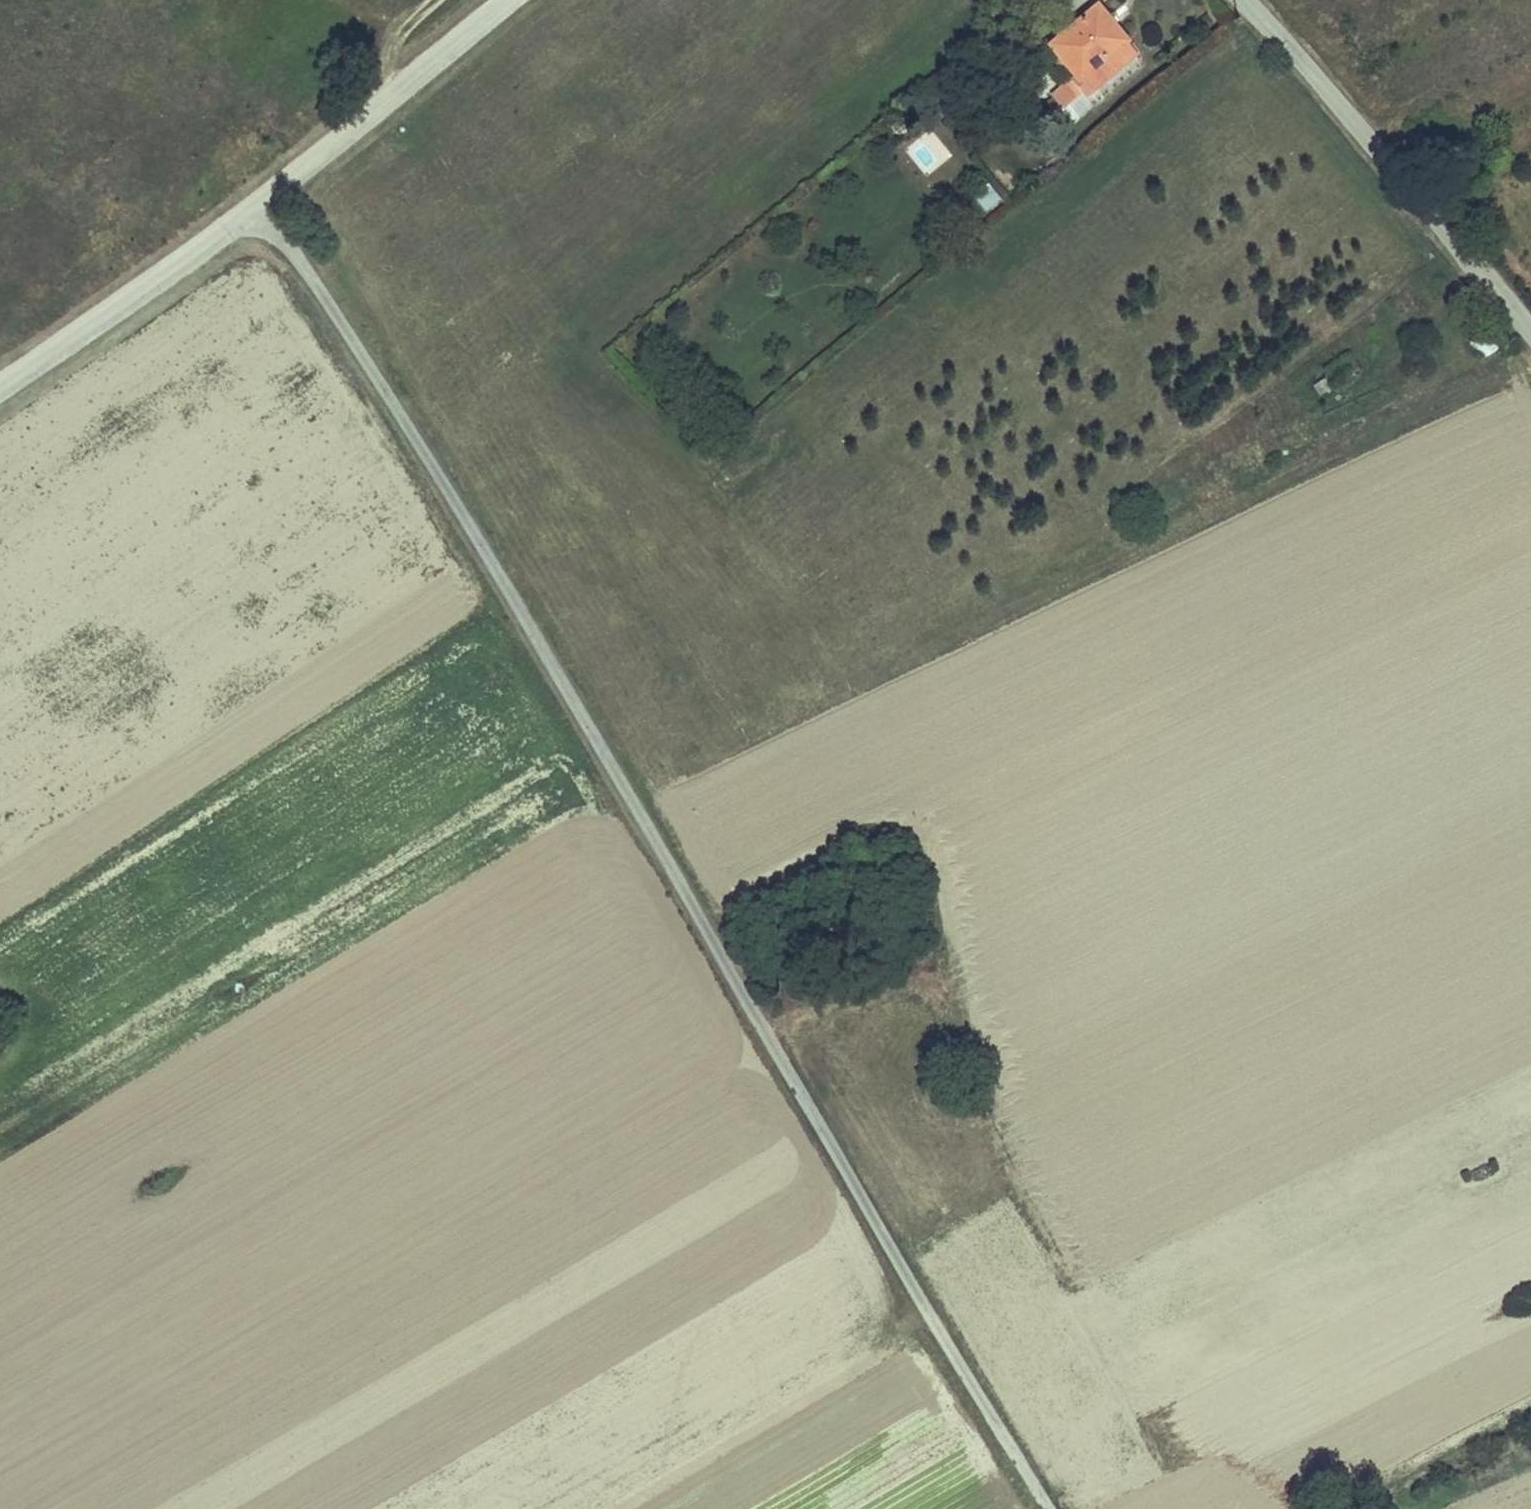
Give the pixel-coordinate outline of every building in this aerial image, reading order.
[(1096,5),(1050,45),(1076,77),(1099,56),(1103,60),(1125,42),(1126,41),(1096,5)] [(1134,51),(1126,41),(1125,42),(1103,60),(1099,56),(1076,77),(1072,81),(1082,93),(1134,51)] [(330,79),(333,90),(344,88),(342,77),(330,79)] [(1054,96),(1064,109),(1082,93),(1072,81),(1054,96)] [(1475,344),(1488,355),(1501,341),(1487,330),(1475,344)]
